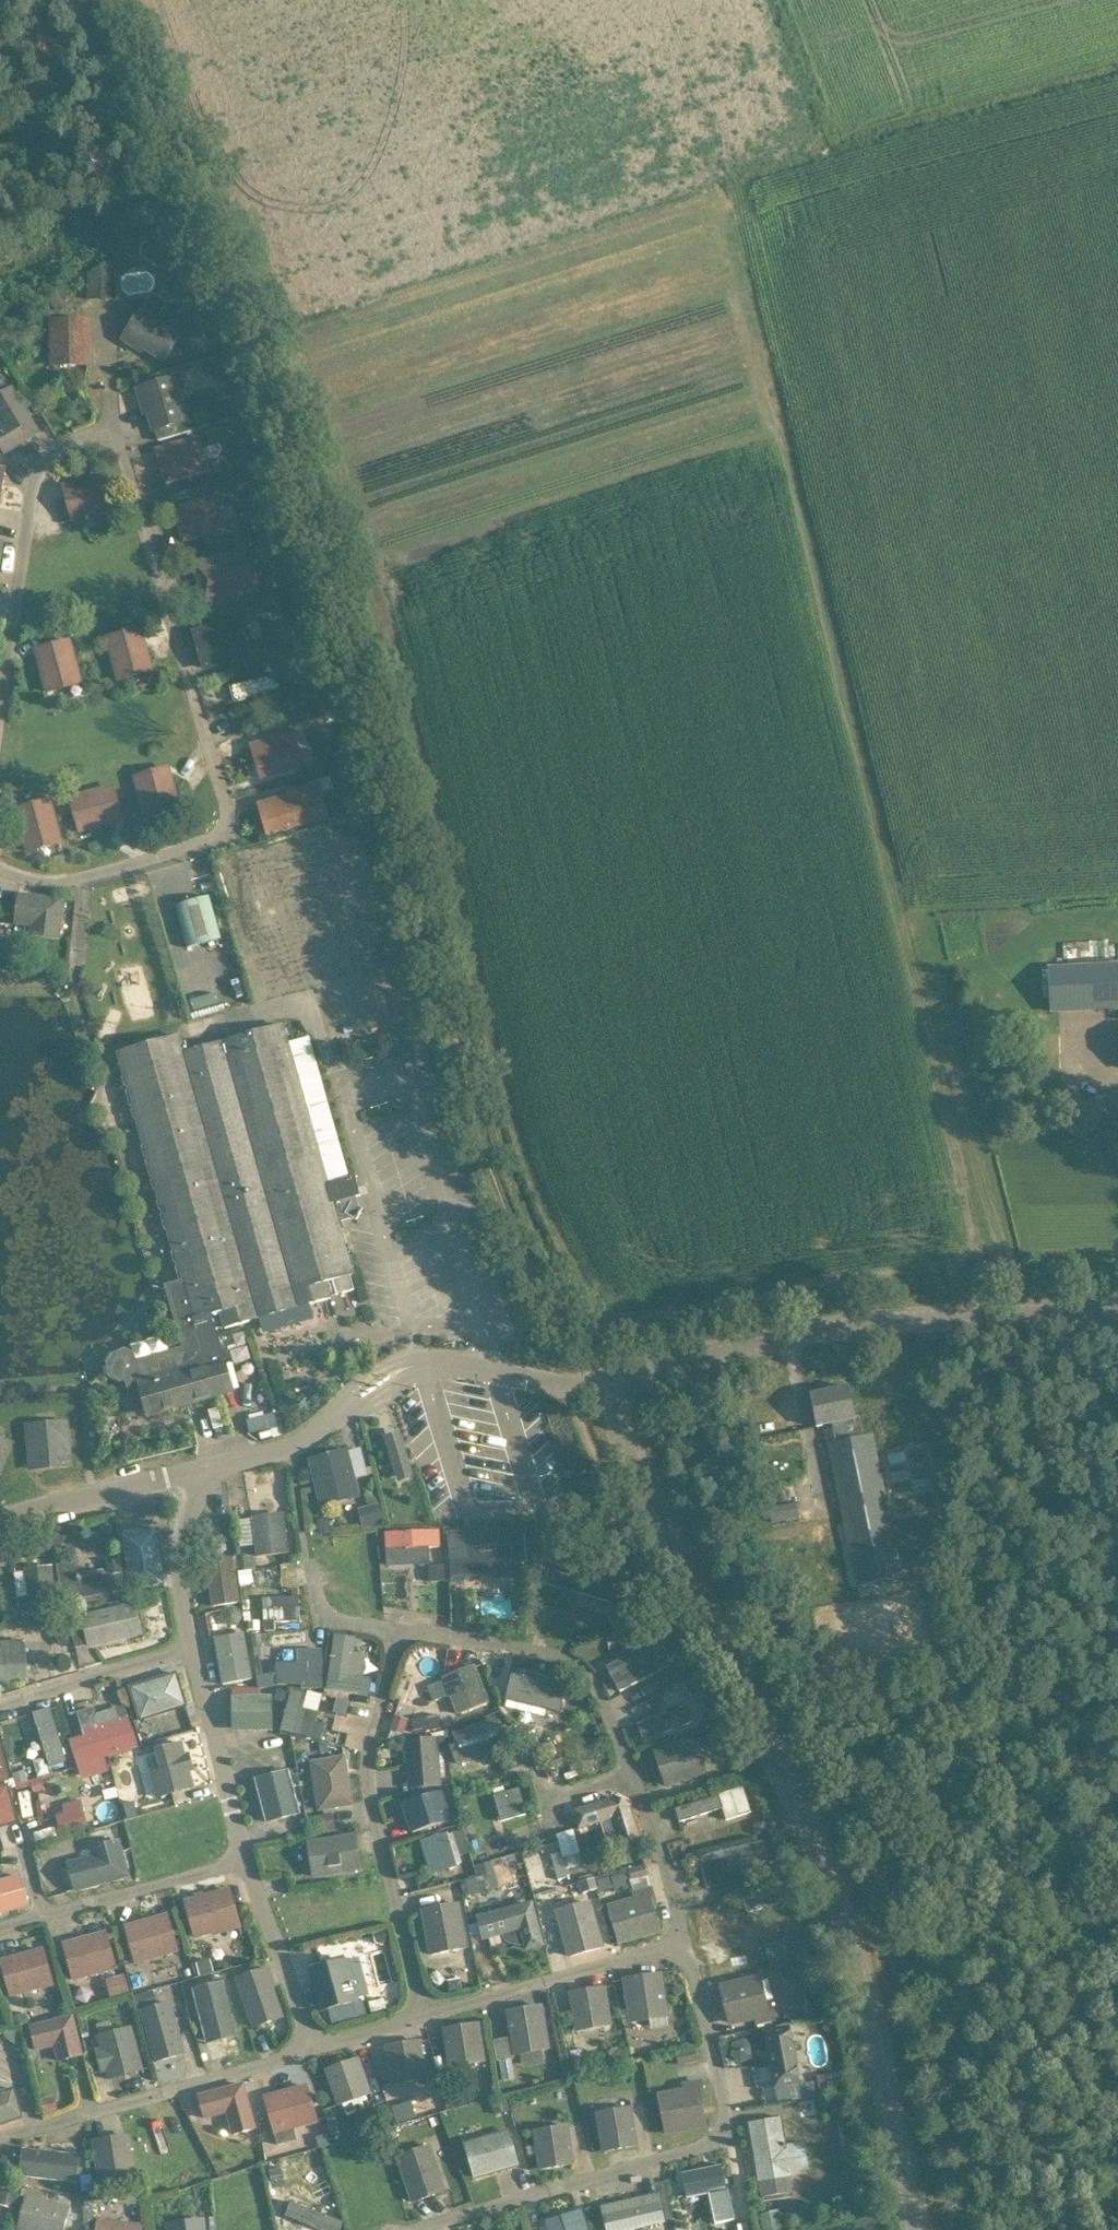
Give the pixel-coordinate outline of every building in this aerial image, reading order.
[(196,277),(183,282),(188,296),(201,291),(196,277)] [(59,291),(48,297),(56,312),(68,305),(59,291)] [(143,307),(122,339),(124,341),(125,343),(132,348),(135,347),(143,353),(145,349),(164,362),(181,336),(158,321),(160,318),(158,317),(166,304),(152,294),(143,307)] [(50,319),(50,367),(90,367),(90,319),(50,319)] [(209,370),(218,382),(234,370),(224,357),(209,370)] [(189,421),(174,375),(134,388),(142,417),(146,416),(151,433),(155,432),(158,442),(194,431),(191,421),(189,421)] [(2,425),(0,426),(0,451),(3,456),(41,434),(13,386),(9,388),(7,385),(2,384),(0,385),(0,422),(2,425)] [(239,384),(216,394),(227,418),(250,408),(239,384)] [(155,449),(165,485),(209,472),(198,436),(155,449)] [(60,486),(71,523),(118,510),(107,473),(60,486)] [(172,508),(182,543),(226,530),(216,495),(172,508)] [(191,563),(204,607),(260,590),(247,546),(191,563)] [(191,632),(203,672),(251,657),(239,617),(191,632)] [(155,673),(142,626),(104,637),(118,683),(155,673)] [(312,645),(306,627),(285,635),(291,652),(312,645)] [(33,650),(45,696),(83,686),(70,640),(33,650)] [(230,687),(234,702),(280,690),(276,675),(230,687)] [(334,709),(324,712),(327,723),(337,720),(334,709)] [(249,744),(260,780),(305,767),(293,731),(249,744)] [(349,758),(331,763),(335,779),(354,774),(349,758)] [(182,811),(169,765),(132,776),(145,822),(182,811)] [(257,804),(266,836),(328,818),(318,782),(287,790),(289,795),(257,804)] [(68,797),(78,834),(124,822),(115,785),(68,797)] [(63,844),(51,798),(13,808),(26,854),(63,844)] [(17,893),(13,925),(31,927),(30,936),(60,940),(66,899),(17,893)] [(176,906),(188,948),(221,939),(209,897),(176,906)] [(1051,1012),(1117,1008),(1117,965),(1049,969),(1051,1012)] [(168,1287),(188,1359),(136,1374),(148,1415),(233,1391),(212,1317),(220,1315),(224,1329),(330,1298),(329,1294),(336,1292),(336,1295),(354,1290),(349,1276),(352,1275),(346,1253),(337,1222),(349,1218),(357,1206),(355,1198),(361,1197),(355,1177),(348,1179),(309,1038),(288,1044),(283,1025),(184,1054),(179,1036),(118,1053),(185,1282),(168,1287)] [(849,1387),(811,1395),(817,1427),(829,1425),(841,1422),(845,1441),(833,1443),(829,1444),(858,1586),(902,1577),(873,1435),(863,1437),(859,1417),(855,1418),(849,1387)] [(253,1433),(280,1426),(277,1411),(249,1418),(253,1433)] [(72,1467),(68,1420),(25,1424),(29,1471),(72,1467)] [(908,1467),(928,1467),(928,1422),(908,1422),(908,1467)] [(407,1431),(392,1433),(399,1482),(414,1479),(407,1431)] [(13,1442),(0,1436),(0,1475),(13,1442)] [(346,1452),(310,1461),(322,1505),(357,1496),(346,1452)] [(773,1507),(776,1524),(803,1519),(800,1502),(773,1507)] [(358,1508),(363,1528),(385,1523),(380,1503),(358,1508)] [(288,1553),(283,1513),(251,1518),(251,1519),(237,1521),(240,1547),(254,1545),(256,1557),(288,1553)] [(378,1563),(387,1563),(387,1566),(430,1565),(429,1547),(440,1547),(439,1528),(386,1531),(386,1528),(376,1529),(378,1563)] [(523,1571),(519,1528),(469,1532),(469,1529),(446,1531),(450,1583),(463,1581),(465,1576),(488,1575),(491,1562),(504,1560),(509,1573),(523,1571)] [(124,1536),(133,1590),(163,1585),(155,1531),(124,1536)] [(550,1532),(532,1532),(532,1544),(550,1544),(550,1532)] [(239,1602),(233,1556),(206,1560),(212,1605),(239,1602)] [(236,1557),(238,1570),(255,1569),(253,1556),(236,1557)] [(75,1561),(56,1564),(62,1599),(114,1591),(125,1590),(122,1572),(120,1560),(106,1562),(108,1572),(77,1576),(75,1561)] [(445,1581),(443,1565),(426,1566),(428,1583),(445,1581)] [(55,1609),(53,1588),(50,1566),(22,1569),(23,1572),(16,1573),(18,1591),(20,1613),(55,1609)] [(615,1588),(547,1570),(543,1584),(611,1603),(615,1588)] [(262,1598),(263,1621),(264,1631),(276,1631),(275,1621),(299,1621),(298,1589),(292,1589),(292,1597),(262,1598)] [(82,1618),(89,1646),(131,1636),(127,1623),(138,1620),(134,1606),(82,1618)] [(239,1625),(243,1619),(242,1613),(237,1608),(230,1610),(226,1615),(227,1622),(232,1626),(239,1625)] [(248,1621),(248,1630),(259,1630),(260,1621),(248,1621)] [(64,1626),(54,1634),(62,1645),(72,1638),(64,1626)] [(216,1650),(223,1685),(252,1679),(244,1634),(224,1637),(216,1650)] [(254,1645),(264,1643),(262,1634),(253,1636),(254,1645)] [(326,1689),(369,1695),(372,1678),(362,1676),(365,1656),(353,1654),(356,1638),(334,1634),(326,1689)] [(27,1678),(27,1667),(21,1667),(20,1641),(0,1642),(0,1679),(27,1678)] [(606,1667),(618,1691),(670,1666),(657,1641),(606,1667)] [(322,1689),(321,1649),(297,1650),(296,1662),(275,1663),(275,1673),(255,1676),(257,1688),(276,1686),(276,1685),(301,1684),(301,1689),(322,1689)] [(658,1677),(666,1691),(692,1677),(684,1663),(658,1677)] [(489,1702),(475,1665),(442,1677),(443,1680),(449,1696),(456,1714),(489,1702)] [(504,1699),(560,1713),(568,1683),(521,1671),(520,1677),(511,1675),(504,1699)] [(130,1688),(140,1720),(185,1706),(175,1674),(130,1688)] [(443,1680),(428,1686),(434,1701),(449,1696),(443,1680)] [(279,1686),(276,1698),(285,1701),(288,1689),(279,1686)] [(280,1731),(320,1741),(324,1725),(315,1723),(318,1712),(302,1708),(306,1694),(290,1690),(280,1731)] [(231,1695),(231,1731),(271,1730),(271,1695),(231,1695)] [(333,1713),(346,1716),(349,1703),(336,1700),(333,1713)] [(77,1764),(137,1747),(124,1705),(92,1714),(91,1708),(77,1712),(83,1735),(69,1739),(77,1764)] [(637,1724),(642,1740),(690,1723),(684,1708),(637,1724)] [(51,1709),(34,1715),(49,1765),(66,1760),(51,1709)] [(713,1713),(703,1717),(706,1725),(716,1721),(713,1713)] [(448,1735),(459,1765),(513,1746),(502,1715),(448,1735)] [(406,1721),(392,1716),(388,1729),(402,1734),(406,1721)] [(411,1721),(412,1734),(436,1733),(435,1720),(411,1721)] [(730,1743),(719,1722),(696,1733),(704,1748),(712,1745),(715,1751),(730,1743)] [(441,1786),(436,1736),(403,1740),(408,1789),(441,1786)] [(652,1750),(664,1788),(706,1774),(694,1736),(652,1750)] [(193,1770),(189,1755),(185,1756),(181,1743),(156,1750),(162,1770),(150,1773),(157,1798),(193,1788),(189,1771),(193,1770)] [(9,1780),(0,1748),(0,1782),(9,1780)] [(344,1757),(311,1763),(319,1810),(352,1804),(344,1757)] [(13,1775),(16,1785),(29,1782),(26,1771),(13,1775)] [(289,1771),(255,1780),(266,1822),(299,1813),(289,1771)] [(7,1786),(0,1788),(0,1826),(16,1822),(7,1786)] [(695,1802),(676,1808),(680,1820),(680,1821),(688,1819),(711,1811),(723,1808),(727,1819),(751,1812),(743,1787),(719,1795),(695,1802)] [(520,1788),(494,1796),(502,1821),(527,1814),(520,1788)] [(406,1806),(415,1837),(454,1824),(444,1794),(406,1806)] [(612,1819),(622,1852),(642,1846),(629,1808),(631,1805),(613,1795),(611,1799),(573,1810),(579,1829),(612,1819)] [(56,1818),(61,1836),(87,1829),(80,1801),(62,1806),(65,1816),(56,1818)] [(139,1801),(124,1805),(128,1818),(143,1814),(139,1801)] [(306,1819),(310,1836),(336,1830),(332,1813),(306,1819)] [(765,1832),(762,1823),(753,1825),(756,1835),(765,1832)] [(464,1829),(453,1833),(460,1856),(471,1852),(464,1829)] [(306,1841),(312,1878),(360,1871),(355,1834),(306,1841)] [(456,1864),(447,1835),(425,1841),(434,1871),(456,1864)] [(95,1859),(68,1866),(75,1892),(131,1877),(121,1838),(92,1846),(95,1859)] [(699,1856),(707,1889),(744,1880),(741,1869),(762,1865),(760,1859),(767,1857),(763,1844),(763,1841),(699,1856)] [(763,1844),(767,1857),(768,1864),(783,1861),(778,1841),(763,1844)] [(638,1851),(626,1854),(630,1868),(642,1864),(638,1851)] [(562,1853),(552,1856),(559,1881),(568,1878),(562,1853)] [(607,1905),(618,1945),(662,1933),(655,1908),(658,1907),(652,1886),(650,1886),(644,1866),(628,1871),(634,1892),(632,1892),(633,1897),(607,1905)] [(624,1875),(615,1878),(617,1884),(626,1881),(624,1875)] [(0,1884),(0,1915),(30,1907),(21,1878),(0,1884)] [(581,1892),(597,1888),(594,1878),(578,1883),(581,1892)] [(463,1897),(474,1895),(471,1880),(460,1883),(463,1897)] [(239,1925),(229,1889),(185,1902),(195,1937),(239,1925)] [(476,1916),(482,1940),(502,1934),(504,1940),(506,1942),(519,1945),(523,1944),(525,1951),(545,1946),(532,1900),(476,1916)] [(603,1948),(590,1900),(554,1911),(567,1958),(603,1948)] [(701,1929),(704,1928),(710,1947),(706,1948),(712,1965),(736,1957),(718,1903),(695,1911),(701,1929)] [(458,1905),(423,1911),(429,1943),(431,1954),(453,1950),(466,1948),(458,1905)] [(123,1925),(134,1965),(179,1952),(168,1912),(123,1925)] [(387,1927),(368,1932),(373,1951),(392,1946),(387,1927)] [(61,1942),(71,1981),(117,1969),(106,1930),(61,1942)] [(763,1945),(770,1969),(817,1956),(811,1933),(763,1945)] [(8,1998),(54,1986),(43,1947),(0,1958),(0,1966),(8,1998)] [(214,1970),(211,1959),(195,1963),(198,1974),(214,1970)] [(313,1971),(324,2011),(325,2015),(359,2006),(347,1962),(346,1962),(313,1971)] [(268,1968),(238,1979),(254,2027),(282,2017),(272,1989),(275,1988),(268,1968)] [(439,1969),(430,1977),(438,1987),(447,1980),(439,1969)] [(669,2016),(662,1972),(622,1978),(629,2023),(669,2016)] [(718,1985),(728,2027),(754,2020),(755,2025),(775,2020),(773,2010),(769,2011),(760,1974),(718,1985)] [(131,1996),(126,1976),(107,1981),(112,2001),(131,1996)] [(237,2036),(222,1980),(196,1987),(194,1980),(182,1983),(188,2006),(195,2004),(206,2045),(237,2036)] [(612,2025),(605,1986),(567,1993),(574,2032),(612,2025)] [(143,2011),(154,2007),(150,1993),(134,1998),(138,2012),(143,2011)] [(384,1999),(370,2002),(372,2013),(387,2009),(384,1999)] [(154,2007),(143,2011),(157,2061),(183,2054),(169,2003),(154,2007)] [(549,2049),(542,2005),(506,2010),(510,2038),(493,2040),(497,2062),(499,2062),(502,2081),(515,2079),(512,2059),(514,2059),(513,2055),(549,2049)] [(28,2025),(25,2015),(12,2019),(15,2028),(28,2025)] [(56,2044),(59,2061),(81,2055),(72,2017),(31,2027),(36,2049),(56,2044)] [(442,2028),(448,2068),(484,2063),(482,2048),(489,2047),(485,2023),(479,2024),(479,2022),(442,2028)] [(143,2071),(131,2026),(95,2035),(99,2049),(93,2050),(100,2073),(106,2072),(108,2080),(143,2071)] [(789,2029),(768,2033),(769,2035),(771,2048),(778,2083),(778,2085),(799,2081),(797,2067),(792,2068),(787,2044),(792,2043),(789,2029)] [(427,2079),(420,2039),(384,2045),(391,2085),(427,2079)] [(370,2091),(358,2057),(324,2069),(337,2106),(371,2094),(377,2111),(387,2107),(381,2087),(370,2091)] [(656,2093),(664,2135),(706,2127),(700,2101),(706,2100),(702,2078),(681,2082),(682,2088),(656,2093)] [(262,2096),(272,2135),(317,2123),(307,2084),(262,2096)] [(227,2112),(233,2134),(255,2129),(243,2085),(199,2096),(204,2118),(227,2112)] [(23,2118),(13,2086),(0,2090),(0,2125),(23,2118)] [(802,2118),(818,2114),(814,2097),(798,2101),(802,2118)] [(56,2100),(41,2104),(45,2118),(59,2114),(56,2100)] [(494,2113),(505,2110),(502,2101),(492,2103),(494,2113)] [(393,2107),(397,2122),(415,2117),(411,2102),(393,2107)] [(595,2113),(601,2153),(638,2147),(631,2106),(595,2113)] [(329,2133),(338,2130),(334,2117),(325,2119),(329,2133)] [(747,2122),(758,2183),(810,2174),(804,2142),(786,2145),(780,2117),(747,2122)] [(532,2130),(538,2170),(575,2165),(569,2124),(532,2130)] [(462,2142),(473,2179),(519,2166),(508,2129),(462,2142)] [(327,2134),(316,2137),(318,2147),(329,2144),(327,2134)] [(135,2180),(129,2136),(94,2141),(101,2185),(135,2180)] [(447,2191),(431,2144),(395,2156),(411,2203),(447,2191)] [(19,2177),(76,2184),(80,2153),(23,2146),(19,2177)] [(4,2157),(0,2162),(0,2169),(9,2176),(17,2167),(4,2157)] [(681,2173),(686,2197),(709,2193),(715,2223),(733,2220),(727,2188),(726,2188),(722,2166),(681,2173)] [(281,2167),(268,2170),(271,2180),(283,2177),(281,2167)] [(14,2209),(20,2188),(1,2182),(0,2185),(0,2205),(14,2209)] [(601,2210),(606,2229),(640,2229),(674,2222),(665,2185),(654,2188),(656,2197),(601,2210)] [(69,2205),(56,2203),(58,2193),(39,2189),(22,2189),(20,2196),(24,2197),(16,2229),(63,2229),(69,2205)] [(94,2196),(85,2197),(86,2209),(96,2207),(94,2196)] [(291,2202),(286,2216),(322,2229),(340,2229),(343,2223),(291,2202)] [(760,2229),(784,2229),(780,2208),(756,2213),(760,2229)] [(579,2209),(560,2216),(565,2229),(586,2229),(579,2209)] [(95,2229),(142,2229),(143,2224),(96,2218),(95,2229)] [(204,2218),(165,2223),(166,2229),(206,2229),(204,2218)]
